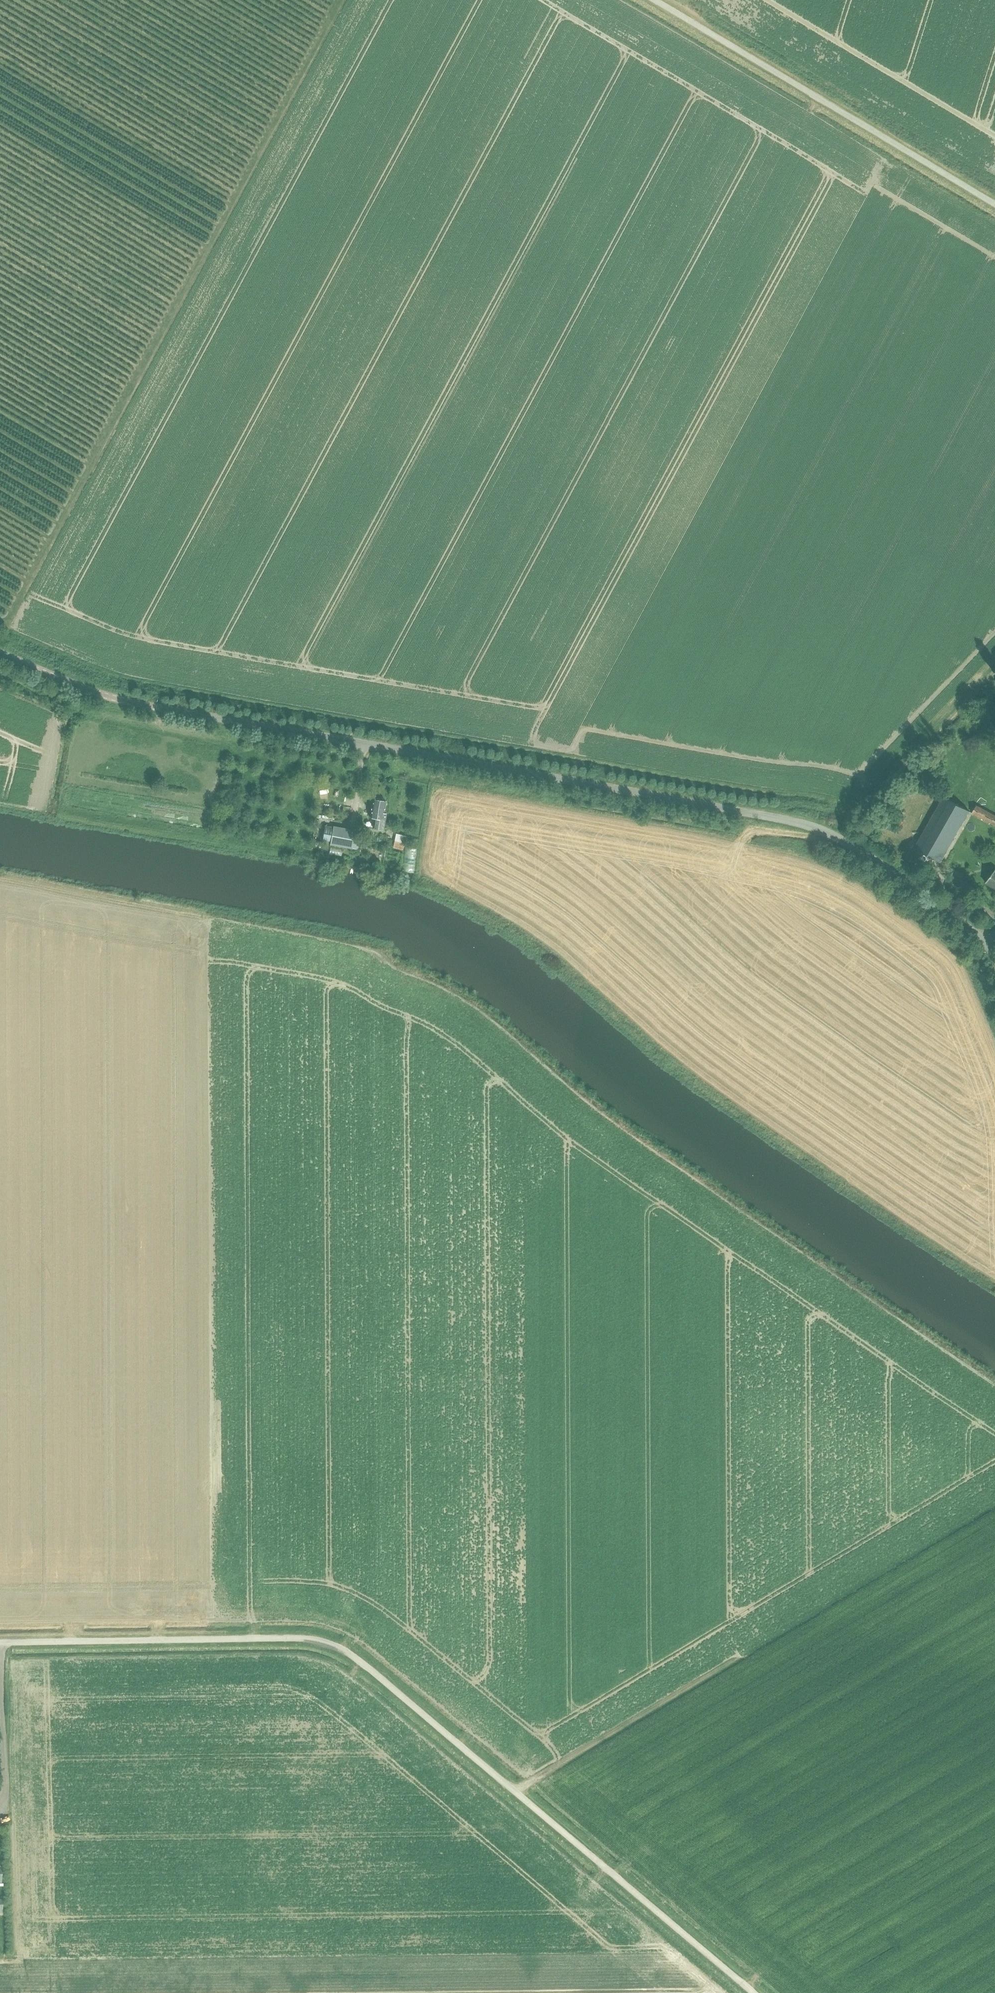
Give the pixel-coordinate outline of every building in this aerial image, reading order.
[(968,812),(942,796),(912,847),(938,862),(968,812)] [(373,799),(370,817),(375,818),(374,828),(377,829),(384,830),(387,813),(384,813),(386,801),(381,800),(380,798),(376,798),(374,799),(373,799)] [(977,806),(973,811),(994,824),(994,814),(978,804),(977,806)] [(356,837),(358,830),(336,826),(334,826),(334,827),(325,825),(322,840),(331,841),(330,844),(332,844),(359,849),(362,838),(356,837)] [(402,849),(404,843),(394,841),(393,847),(402,849)] [(985,881),(994,889),(994,868),(985,881)]
